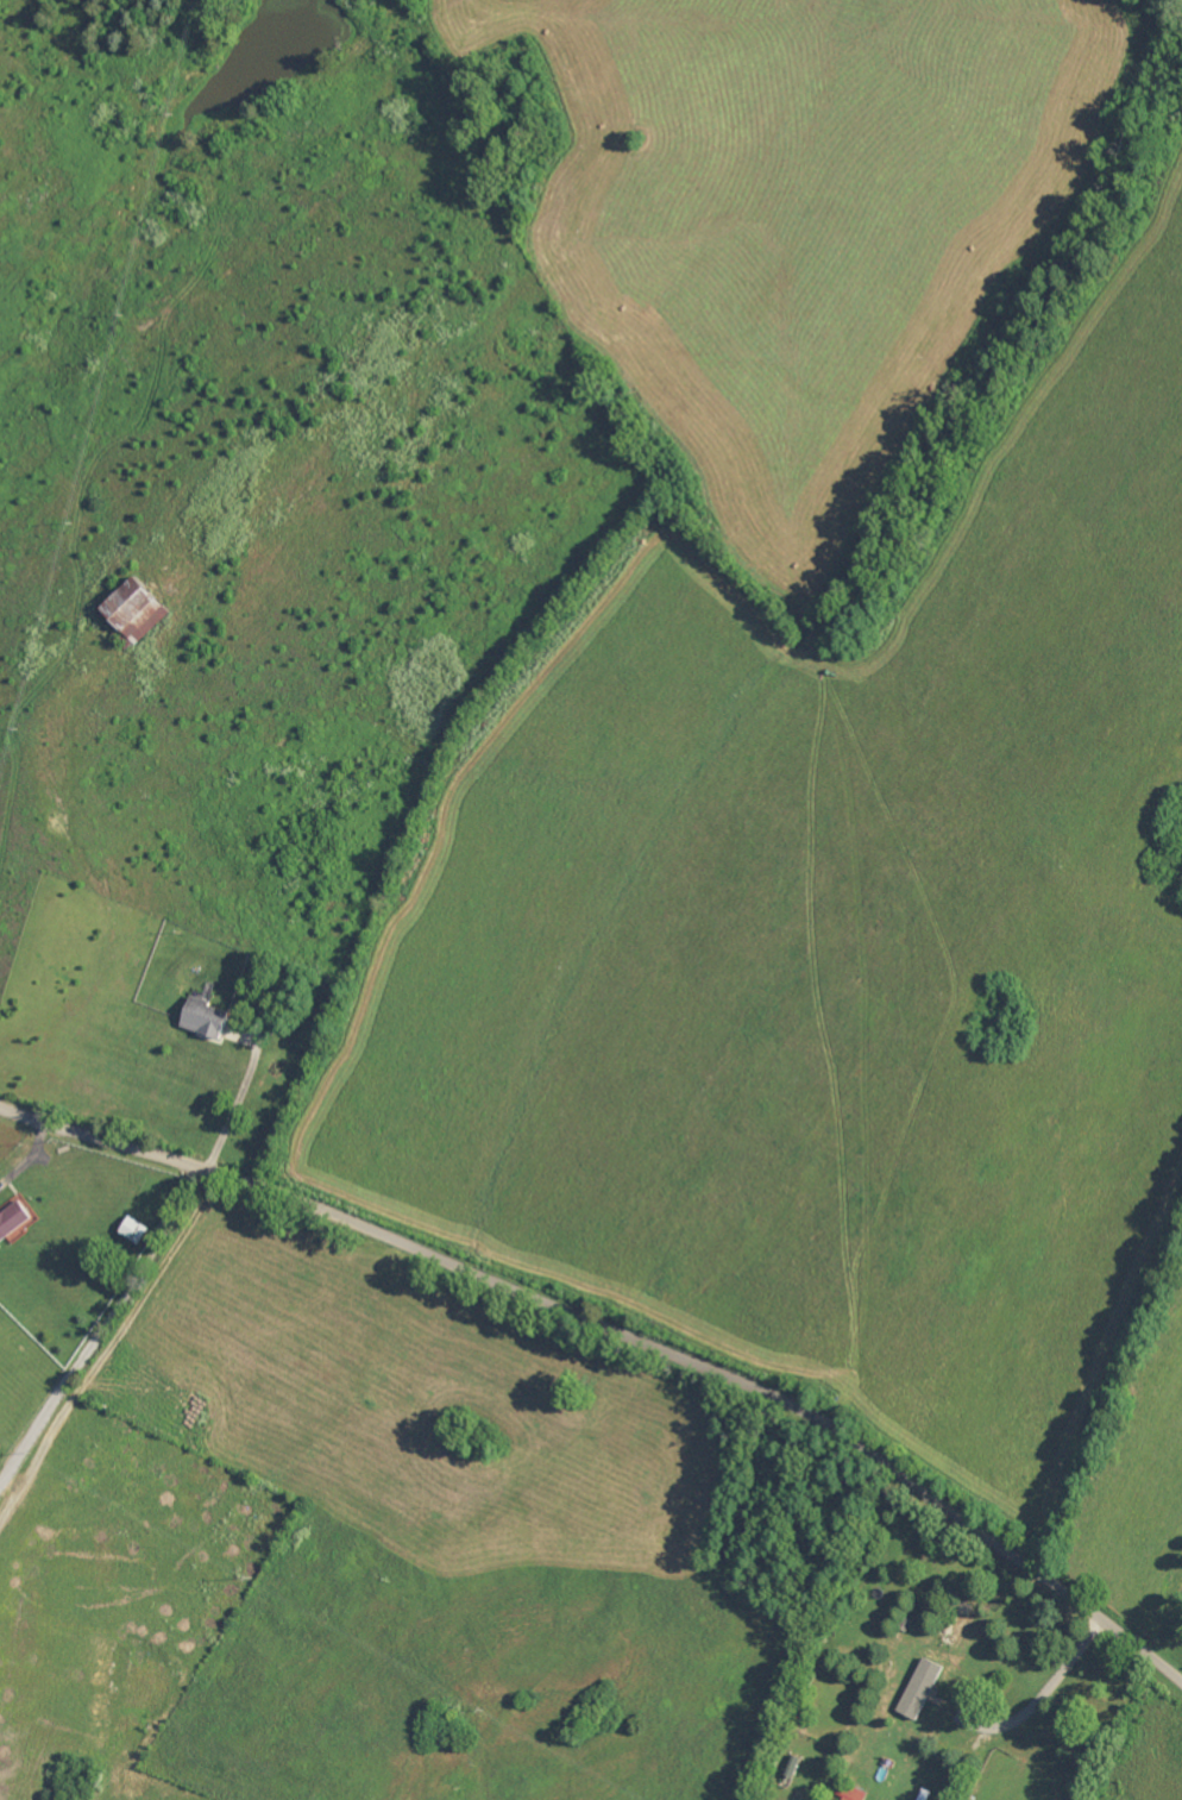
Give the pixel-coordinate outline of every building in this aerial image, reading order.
[(132,648),(167,617),(130,577),(96,609),(132,648)] [(222,1039),(230,1009),(186,998),(178,1028),(222,1039)] [(17,1201),(0,1213),(0,1240),(30,1218),(17,1201)] [(940,1667),(921,1658),(895,1711),(915,1721),(940,1667)] [(841,1797),(840,1799),(863,1799),(866,1793),(840,1784),(836,1796),(841,1797)]
